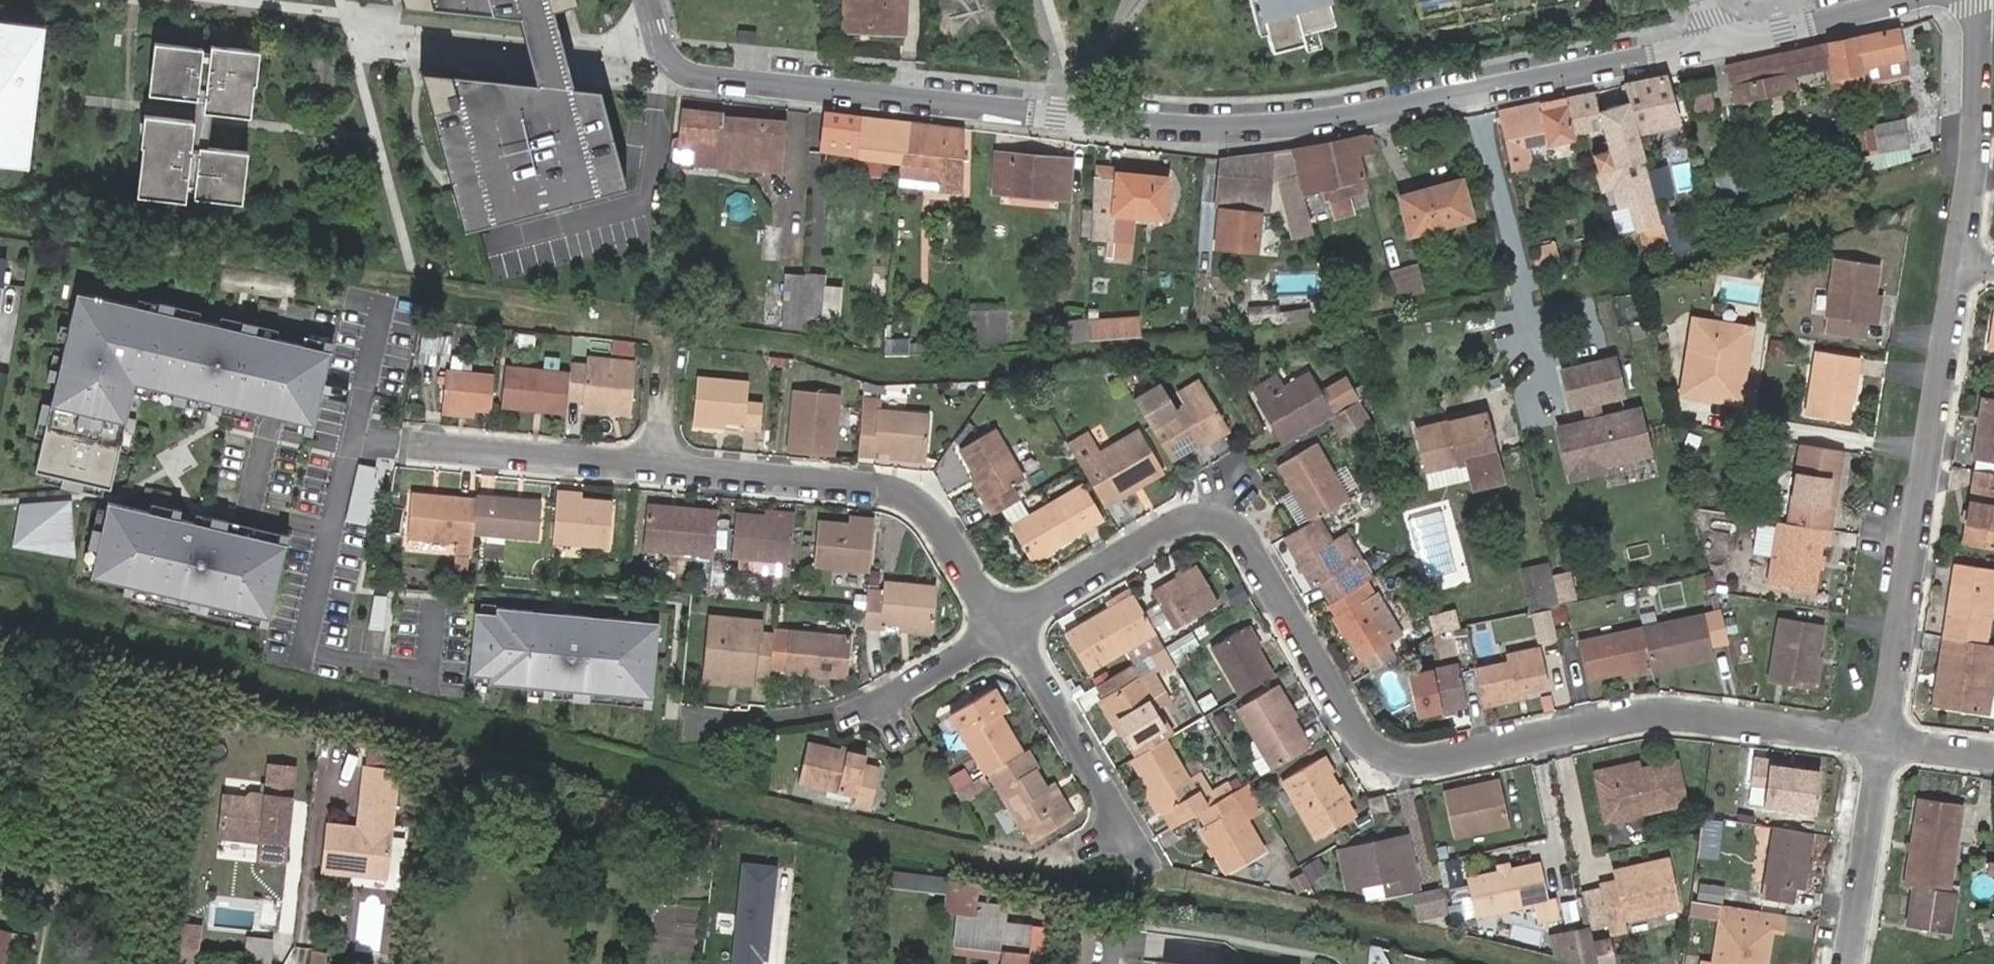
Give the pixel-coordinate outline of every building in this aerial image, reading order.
[(586,0),(402,0),(404,8),(527,19),(544,83),(534,82),(429,72),(453,158),(474,233),(636,192),(608,88),(580,87),(560,10),(587,3),(586,0)] [(904,35),(905,0),(845,0),(843,32),(904,35)] [(1271,50),(1303,42),(1301,32),(1315,28),(1333,23),(1327,0),(1258,0),(1271,50)] [(1421,16),(1460,8),(1459,1),(1464,0),(1418,0),(1421,16)] [(1424,31),(1583,0),(1464,0),(1459,1),(1460,8),(1421,16),(1424,31)] [(0,20),(0,164),(28,168),(44,26),(0,20)] [(1303,42),(1305,50),(1320,46),(1315,28),(1301,32),(1303,42)] [(1903,58),(1896,30),(1829,45),(1835,80),(1827,81),(1828,88),(1880,78),(1880,76),(1877,64),(1901,58),(1903,58)] [(738,31),(737,42),(755,44),(756,33),(738,31)] [(161,43),(154,42),(148,93),(155,94),(161,43)] [(202,47),(161,43),(155,94),(196,98),(202,50),(202,47)] [(250,49),(210,45),(209,51),(203,111),(211,111),(242,115),(246,83),(250,49)] [(1824,70),(1827,81),(1835,80),(1829,45),(1736,64),(1728,65),(1737,103),(1798,89),(1795,75),(1824,70)] [(259,50),(250,49),(246,83),(253,83),(255,84),(259,50)] [(198,146),(207,147),(209,128),(211,111),(203,111),(209,51),(202,50),(196,98),(193,111),(193,120),(194,120),(185,195),(201,197),(204,171),(196,170),(198,146)] [(1904,71),(1901,58),(1877,64),(1880,76),(1904,71)] [(1679,124),(1666,78),(1626,86),(1639,134),(1679,124)] [(253,83),(246,83),(242,115),(249,116),(253,83)] [(1572,133),(1601,127),(1594,93),(1499,112),(1511,169),(1529,166),(1525,146),(1546,142),(1546,144),(1573,139),(1572,133)] [(1629,102),(1598,112),(1606,142),(1604,142),(1606,151),(1615,148),(1613,140),(1638,133),(1629,102)] [(676,107),(673,132),(673,134),(697,138),(695,150),(693,165),(775,176),(782,122),(721,115),(721,112),(676,107)] [(879,172),(901,175),(902,164),(906,122),(824,112),(821,144),(854,149),(854,157),(880,159),(879,172)] [(153,116),(143,114),(140,146),(142,146),(149,147),(153,116)] [(193,120),(153,116),(149,147),(144,196),(185,201),(185,195),(194,120),(193,120)] [(1904,120),(1875,126),(1876,129),(1879,149),(1880,154),(1909,148),(1904,120)] [(943,169),(942,181),(941,193),(964,196),(964,130),(906,122),(902,164),(943,169)] [(1876,129),(1866,131),(1869,151),(1879,149),(1876,129)] [(1606,151),(1594,154),(1604,190),(1615,187),(1619,185),(1624,203),(1630,201),(1631,205),(1637,228),(1662,222),(1638,133),(1613,140),(1615,148),(1606,151)] [(697,138),(673,134),(671,147),(695,150),(697,138)] [(1371,134),(1292,152),(1292,154),(1303,194),(1325,189),(1327,196),(1348,191),(1366,187),(1358,155),(1374,151),(1371,134)] [(149,147),(142,146),(136,195),(144,196),(149,147)] [(204,171),(201,197),(234,201),(240,150),(207,147),(198,146),(196,170),(204,171)] [(1880,154),(1864,157),(1867,173),(1911,160),(1909,148),(1880,154)] [(247,151),(240,150),(234,201),(241,202),(247,151)] [(1270,177),(1276,176),(1288,224),(1310,218),(1303,194),(1292,154),(1255,158),(1254,164),(1220,160),(1214,208),(1221,209),(1217,249),(1254,253),(1258,213),(1266,214),(1270,177)] [(1054,160),(1010,157),(1010,165),(994,163),(992,193),(1007,194),(1007,197),(1051,201),(1052,197),(1070,198),(1072,170),(1053,168),(1054,160)] [(902,164),(901,175),(942,181),(943,169),(902,164)] [(1096,166),(1095,179),(1117,181),(1117,175),(1118,168),(1096,166)] [(1746,166),(1720,171),(1725,195),(1751,189),(1746,166)] [(1091,221),(1113,223),(1113,217),(1163,221),(1167,180),(1117,175),(1117,181),(1095,179),(1092,212),(1091,221)] [(1427,195),(1462,185),(1461,179),(1425,190),(1427,195)] [(1472,219),(1462,185),(1427,195),(1425,190),(1399,197),(1411,237),(1472,219)] [(1615,187),(1620,208),(1631,205),(1630,201),(1624,203),(1619,185),(1615,187)] [(1353,211),(1348,191),(1327,196),(1331,216),(1353,211)] [(1091,221),(1092,212),(1082,212),(1082,242),(1089,242),(1089,241),(1091,221)] [(1288,224),(1292,238),(1313,232),(1310,218),(1288,224)] [(1091,221),(1089,241),(1111,242),(1113,223),(1091,221)] [(1827,311),(1870,319),(1875,289),(1880,260),(1836,254),(1827,311)] [(6,261),(1,295),(16,298),(20,263),(6,261)] [(1415,263),(1387,270),(1394,298),(1422,291),(1415,263)] [(784,273),(781,326),(797,315),(820,317),(823,275),(800,274),(784,273)] [(1875,289),(1870,319),(1878,321),(1883,291),(1875,289)] [(330,351),(75,292),(33,472),(108,490),(133,383),(313,425),(330,351)] [(962,311),(962,344),(1008,342),(1006,310),(962,311)] [(1104,334),(1124,333),(1125,313),(1082,310),(1080,336),(1104,334)] [(1868,334),(1870,319),(1827,311),(1824,326),(1868,334)] [(1740,359),(1747,325),(1694,317),(1682,391),(1740,402),(1747,360),(1740,359)] [(1753,326),(1747,325),(1740,359),(1747,360),(1753,326)] [(1852,397),(1859,356),(1818,349),(1807,412),(1849,418),(1852,397)] [(584,364),(568,362),(567,370),(565,394),(581,395),(580,405),(604,407),(605,397),(630,400),(634,358),(585,353),(584,364)] [(1864,357),(1859,356),(1852,397),(1856,398),(1864,357)] [(1618,358),(1566,369),(1573,406),(1588,403),(1591,419),(1559,426),(1569,472),(1649,456),(1640,410),(1603,418),(1599,400),(1626,395),(1618,358)] [(499,402),(564,409),(565,394),(567,370),(503,364),(499,402)] [(1332,413),(1358,397),(1343,375),(1326,384),(1331,394),(1323,398),(1305,368),(1282,380),(1263,392),(1280,420),(1275,425),(1284,441),(1330,414),(1332,413)] [(489,406),(492,374),(445,369),(442,402),(472,404),(489,406)] [(1263,392),(1282,380),(1276,370),(1251,385),(1257,395),(1263,392)] [(736,377),(685,373),(682,412),(715,415),(733,417),(732,425),(750,426),(751,399),(735,396),(736,377)] [(1175,389),(1183,403),(1207,390),(1199,376),(1175,389)] [(807,442),(835,445),(840,388),(796,385),(789,448),(806,450),(807,442)] [(1149,422),(1168,454),(1197,438),(1225,421),(1207,390),(1183,403),(1171,410),(1157,387),(1136,399),(1149,422)] [(1257,395),(1275,425),(1280,420),(1263,392),(1257,395)] [(1973,457),(1993,460),(1993,398),(1982,396),(1973,457)] [(628,410),(630,400),(605,397),(604,407),(628,410)] [(890,446),(924,449),(929,410),(880,405),(880,398),(862,397),(857,456),(874,457),(876,444),(890,446)] [(1332,413),(1330,414),(1345,441),(1373,427),(1358,397),(1332,413)] [(472,404),(442,402),(441,410),(471,413),(472,404)] [(1484,410),(1417,425),(1427,467),(1469,458),(1494,452),(1484,410)] [(681,419),(681,421),(714,424),(715,415),(682,412),(682,418),(681,419)] [(1225,421),(1197,438),(1201,443),(1228,427),(1225,421)] [(992,510),(1017,495),(1011,483),(1020,478),(992,426),(959,445),(975,471),(981,481),(989,495),(984,497),(992,510)] [(1098,448),(1079,459),(1103,501),(1118,493),(1115,487),(1160,462),(1139,426),(1098,448)] [(1079,459),(1098,448),(1087,428),(1067,439),(1079,459)] [(1317,515),(1345,498),(1311,438),(1275,461),(1310,519),(1317,515)] [(1840,448),(1797,441),(1785,523),(1827,530),(1840,448)] [(834,452),(835,445),(807,442),(806,450),(834,452)] [(924,449),(890,446),(889,460),(923,463),(924,449)] [(1469,458),(1427,467),(1431,489),(1474,480),(1469,458)] [(371,521),(380,463),(360,460),(352,518),(371,521)] [(1162,467),(1160,462),(1115,487),(1118,493),(1162,467)] [(1977,468),(1971,511),(1970,520),(1967,544),(1993,548),(1993,471),(1977,468)] [(981,481),(975,471),(971,474),(976,483),(981,481)] [(1059,497),(1077,486),(1069,474),(1043,489),(1051,502),(1059,497)] [(1083,483),(1077,486),(1095,518),(1101,513),(1083,483)] [(1095,518),(1077,486),(1059,497),(1051,502),(1011,526),(1028,556),(1050,544),(1077,529),(1095,518)] [(556,490),(551,540),(607,546),(612,501),(580,498),(574,497),(574,491),(556,490)] [(454,553),(470,554),(471,531),(474,498),(412,492),(408,536),(455,540),(454,553)] [(541,501),(475,494),(474,498),(471,531),(537,537),(541,501)] [(71,501),(20,504),(13,545),(75,558),(71,501)] [(284,543),(106,501),(88,577),(266,618),(284,543)] [(643,547),(713,553),(716,514),(717,511),(646,504),(643,547)] [(793,518),(793,510),(763,508),(762,515),(793,518)] [(788,566),(793,518),(762,515),(732,512),(729,554),(784,560),(783,565),(788,566)] [(1310,519),(1291,530),(1284,535),(1298,560),(1302,568),(1313,585),(1320,581),(1332,601),(1358,584),(1334,545),(1317,515),(1310,519)] [(867,570),(871,520),(855,518),(854,524),(847,523),(815,520),(811,565),(867,570)] [(1785,523),(1774,522),(1765,586),(1811,592),(1814,567),(1816,556),(1817,544),(1825,544),(1827,530),(1785,523)] [(1050,544),(1028,556),(1032,561),(1053,550),(1050,544)] [(1302,568),(1298,560),(1294,562),(1299,570),(1302,568)] [(1529,613),(1559,607),(1548,560),(1519,567),(1529,613)] [(1954,585),(1951,606),(1956,606),(1962,565),(1958,564),(1954,585)] [(1946,638),(1986,643),(1993,591),(1993,570),(1962,565),(1956,606),(1951,606),(1946,638)] [(1727,566),(1715,568),(1718,594),(1730,592),(1727,566)] [(1183,575),(1175,580),(1150,594),(1170,629),(1216,603),(1195,568),(1183,575)] [(1173,575),(1175,580),(1183,575),(1180,571),(1173,575)] [(1367,653),(1375,668),(1397,656),(1388,640),(1397,635),(1366,580),(1358,584),(1332,601),(1329,602),(1337,614),(1354,642),(1362,656),(1367,653)] [(864,611),(863,628),(882,629),(883,623),(933,627),(936,586),(884,583),(882,601),(865,600),(864,611)] [(1131,594),(1128,588),(1114,597),(1117,602),(1131,594)] [(1085,671),(1153,633),(1131,594),(1117,602),(1064,633),(1085,671)] [(498,614),(474,612),(468,671),(493,674),(492,682),(652,698),(660,623),(498,607),(498,614)] [(1427,614),(1433,635),(1464,628),(1459,607),(1427,614)] [(1701,612),(1640,626),(1648,663),(1650,669),(1711,655),(1708,641),(1724,637),(1717,608),(1701,612)] [(1540,613),(1529,615),(1532,630),(1543,628),(1540,613)] [(1354,642),(1337,614),(1332,617),(1349,645),(1354,642)] [(755,674),(770,675),(770,670),(773,635),(759,634),(760,622),(707,617),(704,669),(755,674)] [(1807,657),(1811,658),(1816,626),(1774,618),(1764,683),(1801,690),(1807,657)] [(1735,619),(1725,622),(1729,638),(1739,635),(1735,619)] [(883,623),(882,629),(932,633),(933,627),(883,623)] [(1648,663),(1640,626),(1576,640),(1584,677),(1618,670),(1648,663)] [(1244,629),(1257,650),(1262,647),(1249,627),(1244,629)] [(773,635),(770,670),(814,674),(829,675),(846,677),(850,634),(773,629),(773,635)] [(1239,697),(1273,677),(1257,650),(1244,629),(1212,649),(1239,697)] [(1946,638),(1944,654),(1953,656),(1945,707),(1989,714),(1993,683),(1993,644),(1986,643),(1946,638)] [(1475,667),(1484,706),(1517,698),(1514,692),(1523,689),(1546,684),(1538,645),(1499,654),(1500,663),(1475,667)] [(1953,656),(1944,654),(1936,706),(1945,707),(1953,656)] [(1815,659),(1811,658),(1807,657),(1801,690),(1809,692),(1815,659)] [(1104,697),(1102,699),(1121,733),(1135,757),(1147,751),(1163,741),(1171,737),(1153,705),(1178,692),(1158,660),(1141,669),(1137,662),(1097,685),(1104,697)] [(1648,663),(1618,670),(1619,675),(1650,669),(1648,663)] [(1458,664),(1406,674),(1414,713),(1466,702),(1458,664)] [(754,687),(755,674),(704,669),(703,682),(754,687)] [(829,675),(814,674),(814,682),(828,683),(829,675)] [(1274,688),(1292,719),(1296,716),(1278,685),(1274,688)] [(1272,772),(1310,750),(1292,719),(1274,688),(1237,710),(1272,772)] [(1514,692),(1517,698),(1525,696),(1523,689),(1514,692)] [(950,715),(982,776),(986,774),(1018,755),(1005,733),(1000,735),(996,728),(1001,726),(996,718),(1005,713),(992,690),(950,715)] [(1117,736),(1121,733),(1102,699),(1097,701),(1117,736)] [(1005,733),(1001,726),(996,728),(1000,735),(1005,733)] [(1135,757),(1131,760),(1148,791),(1159,811),(1162,815),(1167,813),(1175,826),(1181,823),(1200,813),(1216,803),(1209,790),(1196,797),(1163,741),(1147,751),(1135,757)] [(863,758),(837,752),(804,745),(796,782),(853,794),(851,803),(869,807),(877,769),(861,766),(863,758)] [(838,747),(837,752),(863,758),(864,754),(838,747)] [(1035,770),(1024,752),(1020,754),(1030,772),(1035,770)] [(1030,772),(1020,754),(1018,755),(986,774),(1018,831),(1025,844),(1034,838),(1067,820),(1058,805),(1051,809),(1042,793),(1030,772)] [(1324,760),(1320,762),(1329,777),(1333,775),(1324,760)] [(1764,807),(1817,814),(1822,776),(1772,769),(1773,763),(1756,760),(1753,786),(1767,788),(1764,807)] [(1329,777),(1320,762),(1284,782),(1313,832),(1349,810),(1346,805),(1337,791),(1329,777)] [(1614,778),(1612,771),(1594,775),(1604,823),(1684,807),(1676,766),(1639,773),(1614,778)] [(1637,766),(1612,771),(1614,778),(1639,773),(1637,766)] [(269,768),(265,798),(289,800),(292,770),(269,768)] [(358,868),(394,872),(406,773),(374,770),(365,830),(338,828),(333,873),(356,876),(358,868)] [(1497,783),(1480,786),(1481,792),(1460,797),(1459,791),(1440,795),(1449,840),(1507,828),(1497,783)] [(1481,792),(1480,786),(1459,791),(1460,797),(1481,792)] [(1767,788),(1753,786),(1749,806),(1764,807),(1767,788)] [(1337,791),(1346,805),(1349,803),(1341,788),(1337,791)] [(1049,789),(1042,793),(1051,809),(1058,805),(1049,789)] [(1159,811),(1148,791),(1144,794),(1155,813),(1159,811)] [(289,800),(265,798),(251,795),(242,801),(222,799),(218,839),(246,842),(253,836),(260,837),(260,843),(258,861),(282,865),(289,800)] [(1216,803),(1200,813),(1208,826),(1199,831),(1210,850),(1214,857),(1226,876),(1264,855),(1229,796),(1216,803)] [(1387,810),(1384,796),(1367,800),(1370,814),(1387,810)] [(1921,801),(1909,873),(1953,879),(1964,809),(1921,801)] [(1703,815),(1700,853),(1719,854),(1722,816),(1703,815)] [(1809,861),(1812,837),(1775,831),(1766,883),(1762,901),(1765,901),(1793,907),(1797,888),(1806,889),(1808,870),(1809,861)] [(1372,850),(1406,842),(1405,839),(1371,846),(1372,850)] [(1417,894),(1406,842),(1372,850),(1371,846),(1338,853),(1348,894),(1383,886),(1386,899),(1417,894)] [(1214,857),(1210,850),(1206,852),(1210,859),(1214,857)] [(744,863),(735,963),(764,963),(765,961),(770,962),(779,866),(744,863)] [(1671,863),(1641,869),(1642,876),(1672,870),(1671,863)] [(1492,877),(1479,880),(1469,882),(1475,918),(1476,920),(1486,917),(1530,907),(1534,923),(1558,918),(1554,900),(1546,902),(1538,866),(1492,877)] [(393,880),(394,872),(358,868),(356,876),(393,880)] [(895,883),(948,887),(949,873),(896,868),(895,883)] [(1478,871),(1479,880),(1492,877),(1490,868),(1478,871)] [(1616,884),(1599,888),(1606,917),(1611,937),(1627,933),(1625,923),(1680,911),(1672,870),(1642,876),(1641,869),(1614,875),(1616,884)] [(1305,883),(1298,870),(1289,876),(1297,889),(1305,883)] [(1953,879),(1909,873),(1907,886),(1917,887),(1950,893),(1953,879)] [(1027,951),(1031,924),(1008,922),(1009,907),(978,904),(981,882),(950,875),(946,907),(959,909),(955,942),(1004,949),(1004,955),(1003,963),(1026,963),(1027,951)] [(1350,906),(1386,899),(1383,886),(1348,894),(1350,906)] [(1911,926),(1932,930),(1934,917),(1956,921),(1960,894),(1950,893),(1917,887),(1911,926)] [(1580,893),(1586,921),(1606,917),(1599,888),(1580,893)] [(391,896),(366,894),(362,948),(387,949),(391,896)] [(1786,919),(1750,913),(1748,928),(1723,925),(1717,963),(1769,963),(1773,933),(1784,935),(1784,929),(1786,919)] [(1934,917),(1932,930),(1954,933),(1956,921),(1934,917)] [(1558,918),(1534,923),(1535,927),(1536,927),(1559,922),(1558,918)] [(179,925),(174,963),(195,963),(198,927),(179,925)] [(245,937),(243,963),(271,963),(273,939),(245,937)] [(1004,949),(955,942),(954,949),(1004,955),(1004,949)] [(1370,945),(1367,963),(1390,963),(1381,947),(1370,945)] [(305,951),(304,963),(326,963),(327,953),(305,951)]
